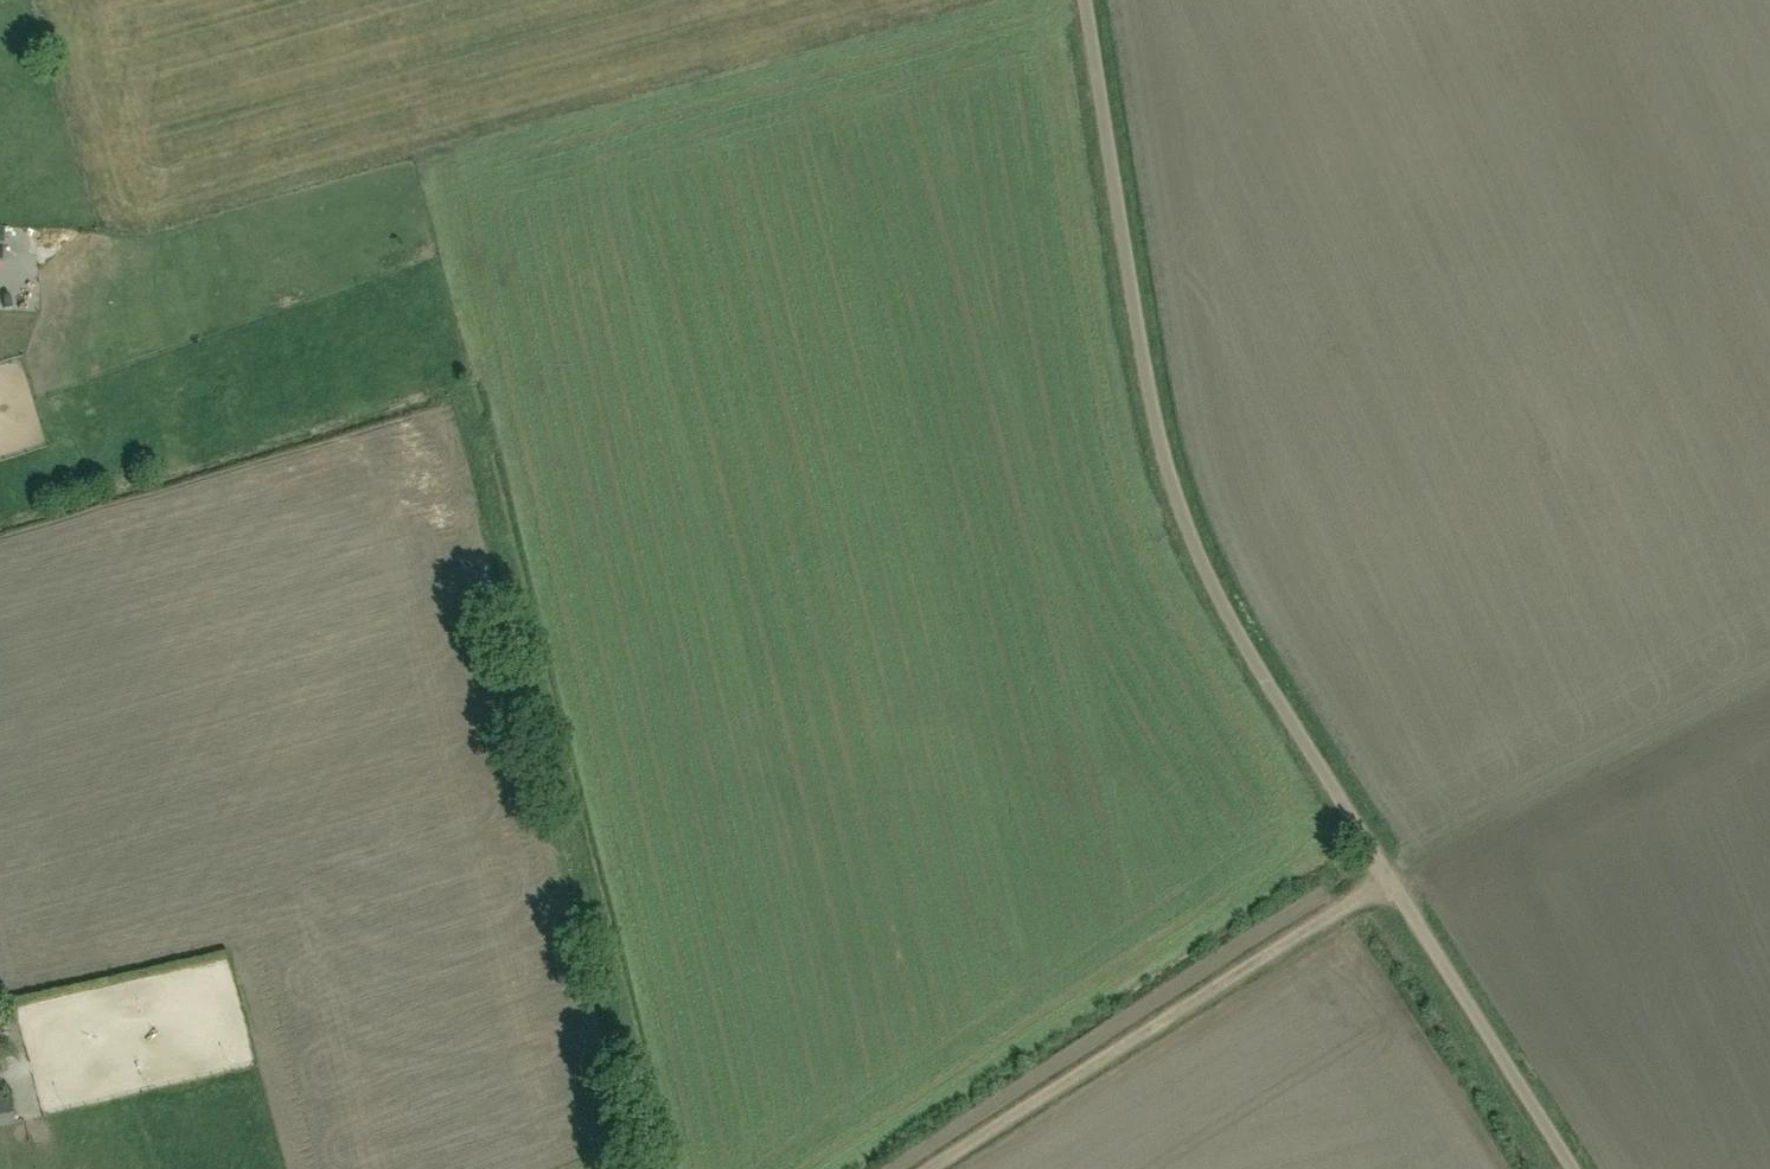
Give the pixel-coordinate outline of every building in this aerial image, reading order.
[(34,273),(0,272),(0,301),(33,301),(34,273)] [(16,1123),(10,1094),(0,1096),(0,1126),(16,1123)]
